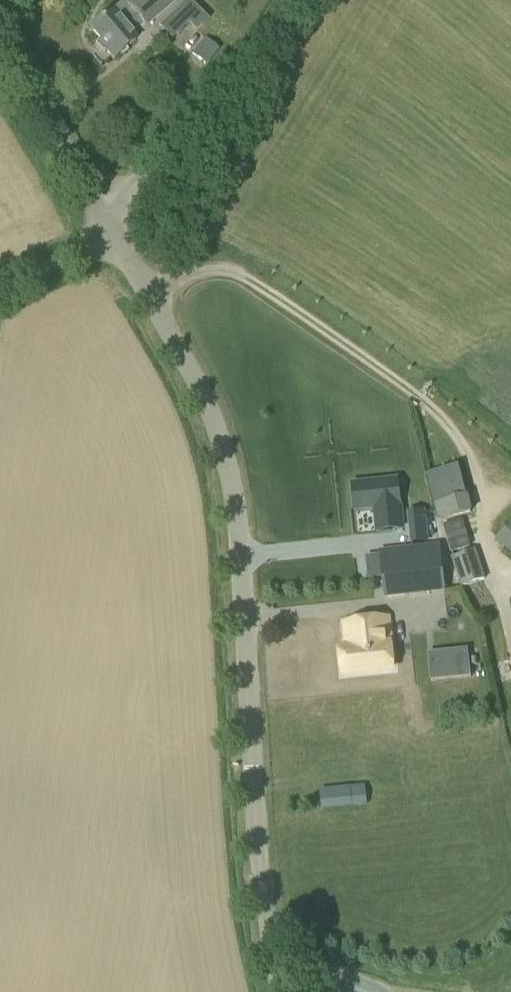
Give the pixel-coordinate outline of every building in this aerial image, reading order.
[(136,40),(131,34),(173,0),(124,0),(91,27),(105,44),(101,48),(111,60),(136,40)] [(188,24),(175,10),(165,20),(178,34),(188,24)] [(206,65),(218,50),(204,38),(191,54),(206,65)] [(132,124),(121,112),(113,119),(124,131),(132,124)] [(442,520),(473,512),(461,466),(430,473),(442,520)] [(400,479),(352,484),(355,514),(374,512),(377,535),(406,532),(404,508),(403,508),(400,479)] [(444,538),(469,532),(466,521),(441,527),(444,538)] [(495,539),(510,552),(510,521),(495,539)] [(385,599),(445,592),(439,544),(413,548),(380,551),(385,599)] [(484,579),(475,551),(453,558),(462,586),(484,579)] [(345,674),(391,669),(388,642),(389,642),(387,620),(346,625),(349,651),(342,652),(345,674)] [(429,662),(431,682),(471,678),(469,658),(429,662)] [(324,809),(351,806),(368,804),(366,787),(322,792),(324,809)]
